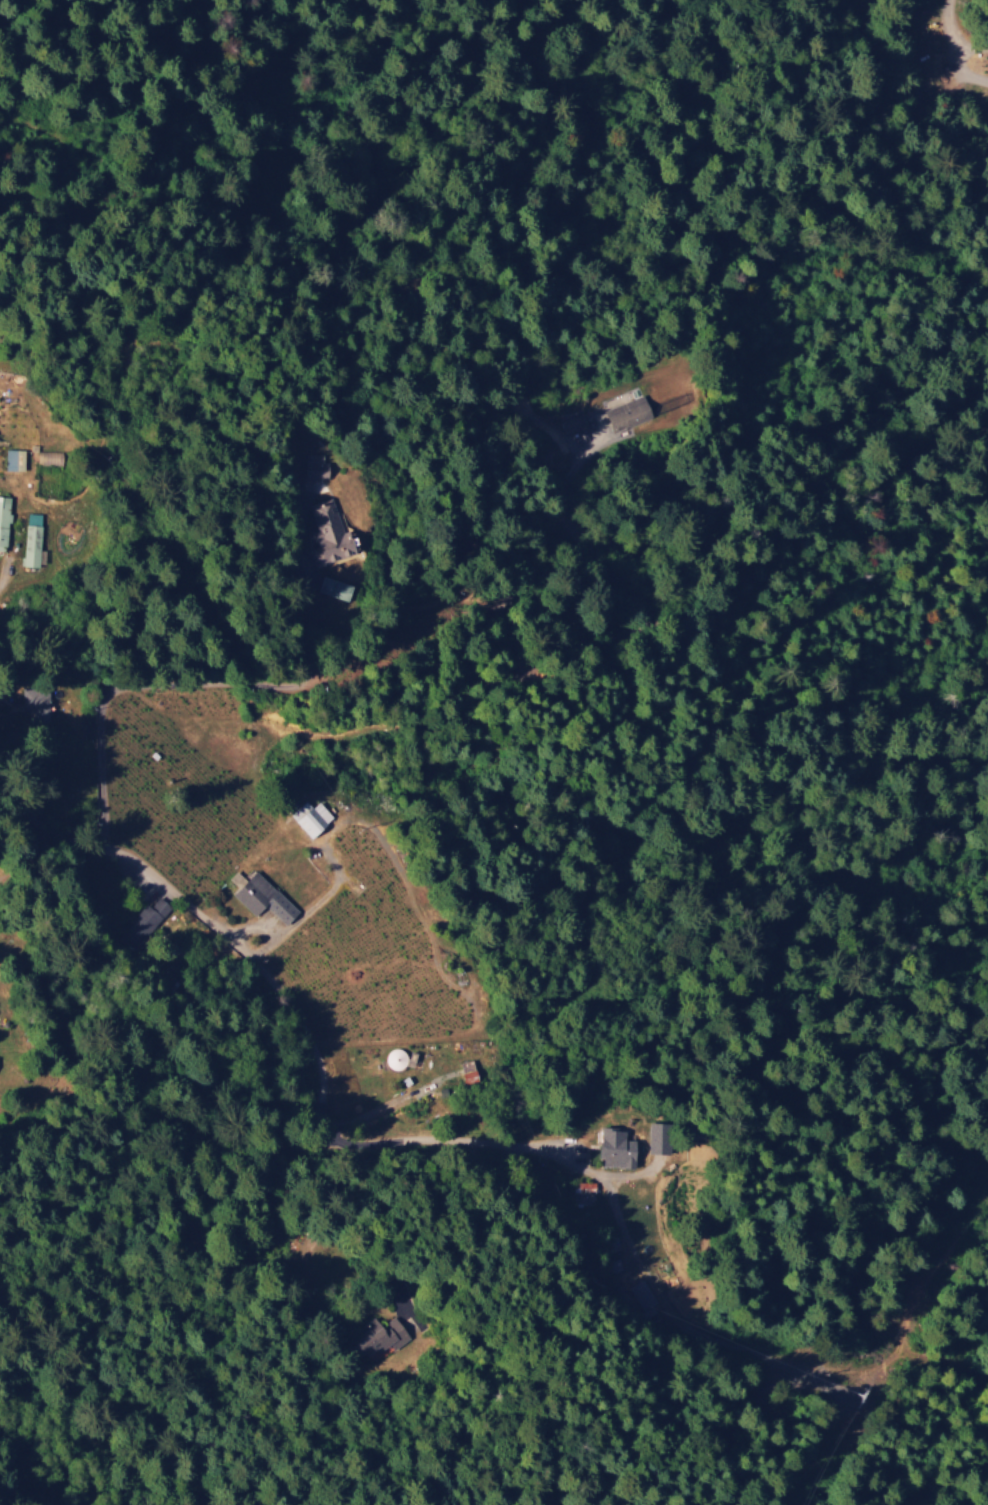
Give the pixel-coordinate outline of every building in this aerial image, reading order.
[(614,432),(653,417),(644,395),(606,411),(614,432)] [(24,470),(24,449),(6,449),(5,470),(24,470)] [(62,451),(38,451),(37,464),(62,465),(62,451)] [(325,454),(308,454),(307,479),(329,480),(330,462),(324,462),(325,454)] [(0,496),(0,550),(7,551),(9,496),(0,496)] [(305,507),(327,556),(317,560),(320,567),(355,551),(331,496),(305,507)] [(24,566),(39,567),(41,514),(26,513),(24,566)] [(311,808),(305,801),(290,815),(311,838),(333,817),(318,801),(311,808)] [(299,911),(255,871),(246,880),(236,871),(228,879),(239,888),(232,895),(255,916),(265,905),(286,925),(299,911)] [(386,1063),(402,1071),(410,1053),(394,1046),(386,1063)] [(467,1084),(480,1080),(475,1059),(461,1062),(467,1084)] [(673,1122),(652,1121),(651,1152),(672,1153),(673,1122)] [(638,1139),(628,1139),(628,1127),(603,1127),(603,1166),(637,1166),(638,1139)] [(413,1337),(397,1315),(384,1325),(377,1316),(368,1323),(371,1328),(355,1339),(368,1357),(390,1341),(396,1349),(413,1337)]
